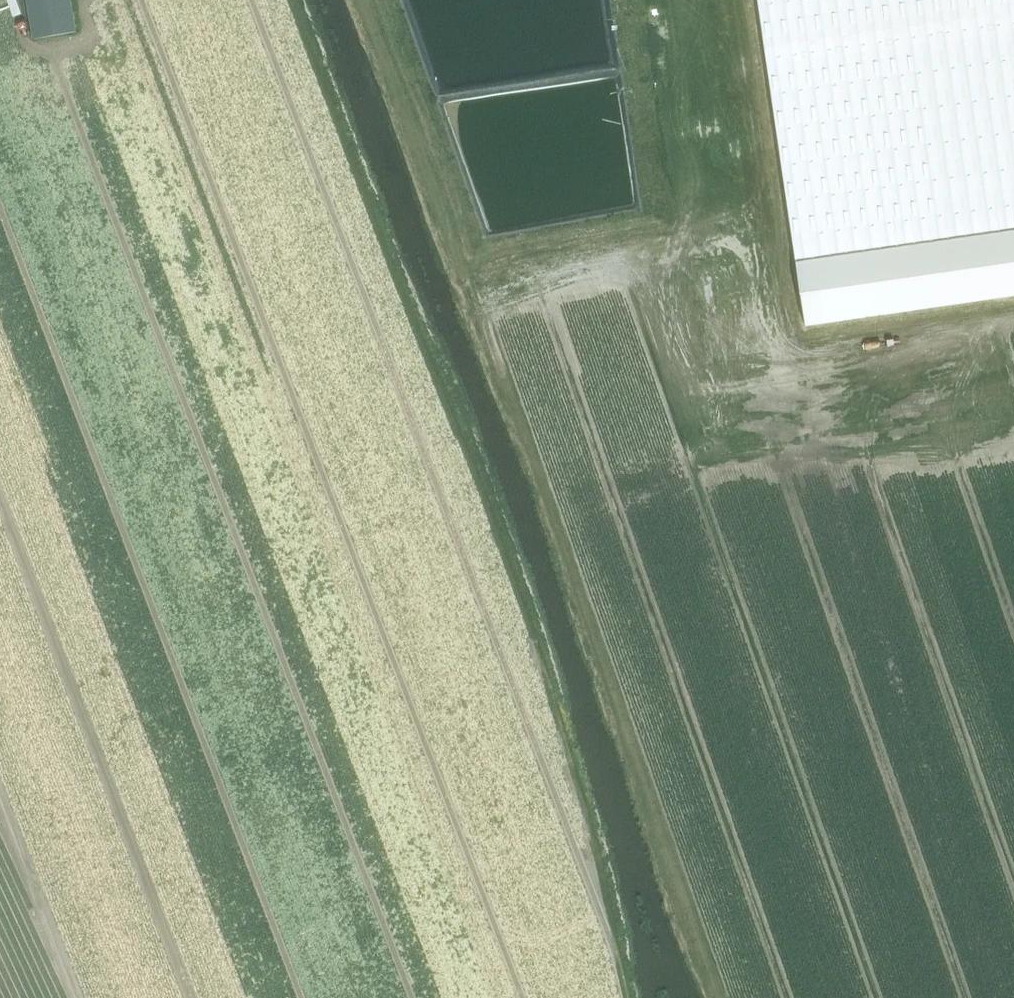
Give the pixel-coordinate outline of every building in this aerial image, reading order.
[(34,38),(34,39),(76,32),(71,0),(27,0),(34,38)] [(806,325),(1013,295),(1013,0),(758,0),(806,325)]
